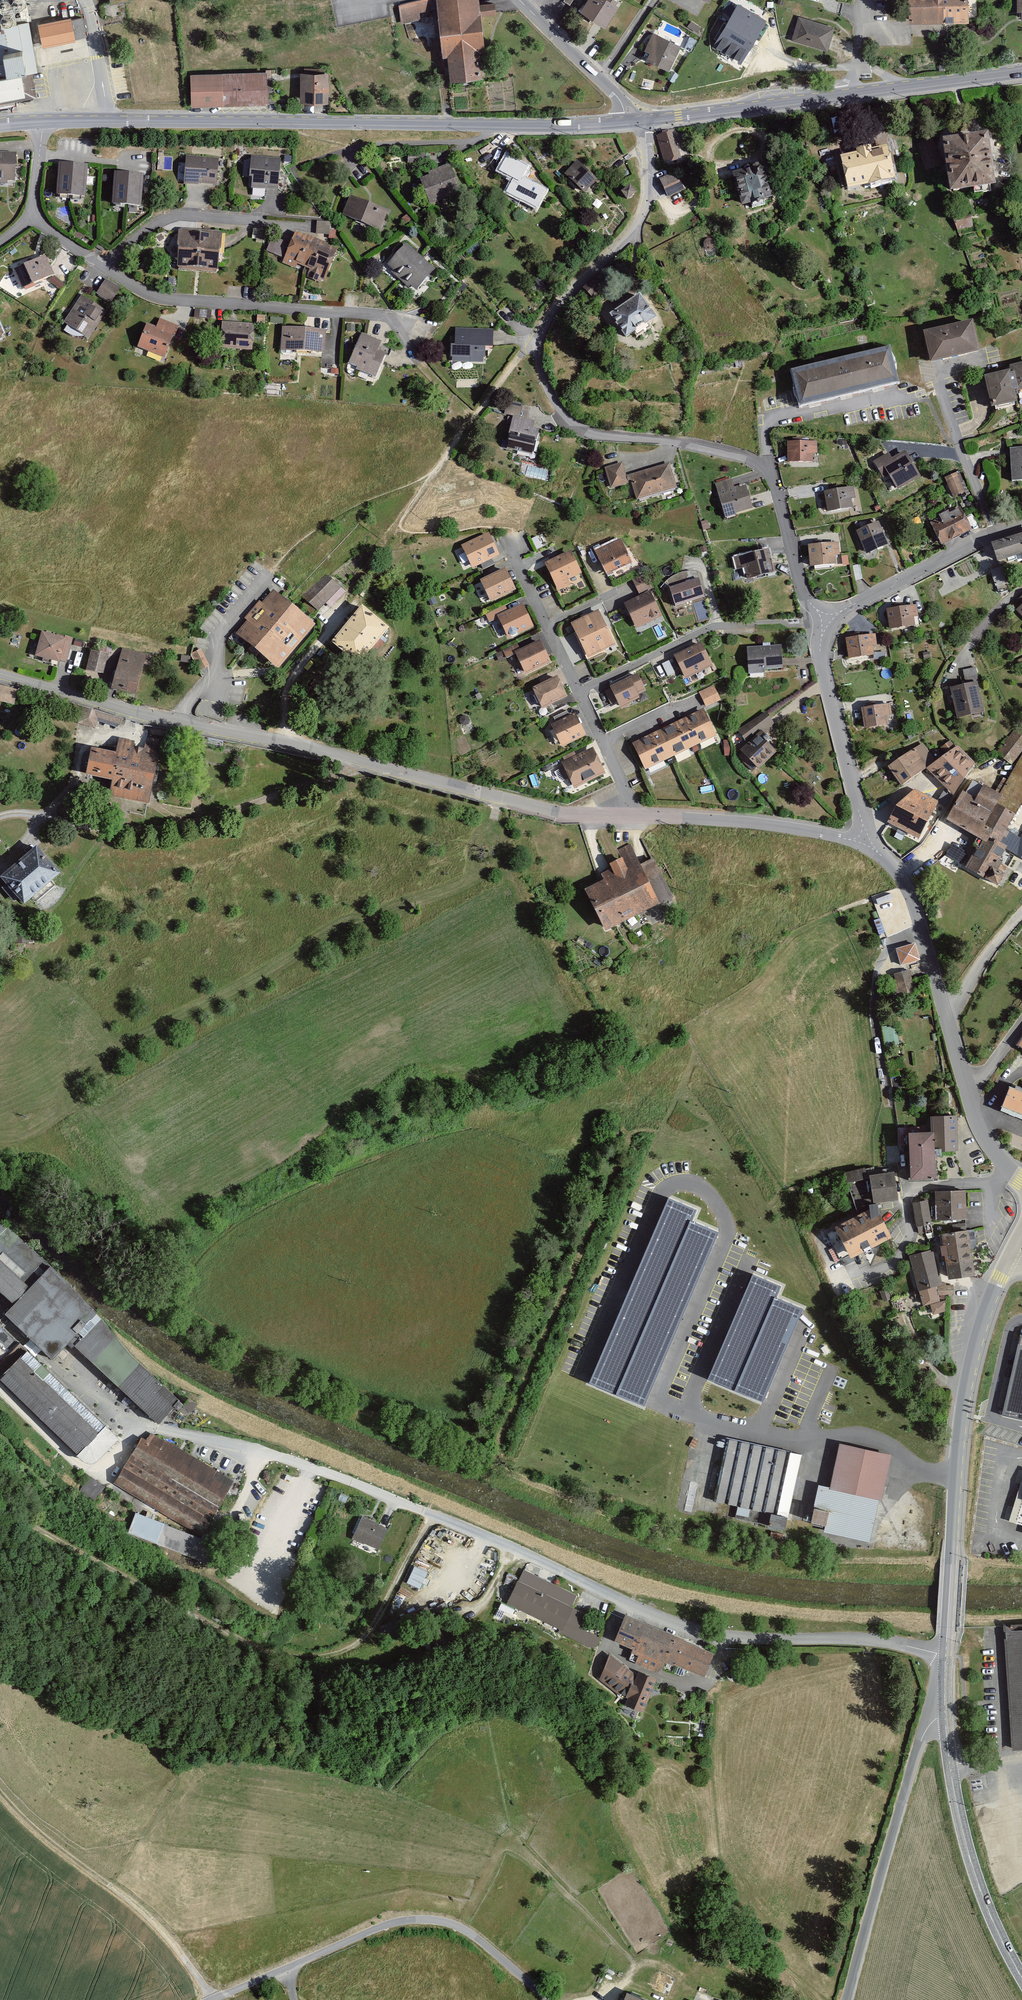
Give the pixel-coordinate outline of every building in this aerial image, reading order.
[(477,0),(433,0),(433,1),(397,5),(399,17),(400,29),(435,25),(439,57),(443,57),(446,82),(480,79),(478,54),(483,53),(479,16),(495,15),(494,2),(477,4),(477,0)] [(577,11),(603,26),(615,6),(612,4),(614,0),(584,0),(577,11)] [(740,0),(735,0),(713,37),(746,56),(769,16),(740,0)] [(904,22),(967,21),(966,0),(904,0),(904,22)] [(81,16),(35,25),(39,47),(85,39),(81,16)] [(833,27),(796,17),(789,40),(826,51),(833,27)] [(35,98),(30,74),(36,72),(27,22),(0,26),(0,104),(35,98)] [(679,46),(651,32),(642,50),(644,51),(641,58),(666,71),(679,46)] [(328,73),(301,72),(300,100),(328,101),(328,73)] [(267,103),(267,73),(191,74),(192,104),(267,103)] [(681,162),(672,132),(654,137),(664,167),(681,162)] [(984,135),(936,142),(944,194),(991,188),(984,135)] [(885,147),(837,156),(843,191),(892,182),(885,147)] [(0,154),(0,183),(12,184),(16,156),(0,154)] [(217,160),(184,157),(181,185),(197,187),(214,188),(217,160)] [(279,162),(249,158),(245,188),(261,190),(275,192),(279,162)] [(527,169),(506,158),(498,172),(512,179),(504,193),(535,210),(544,193),(521,180),(527,169)] [(594,181),(575,162),(562,175),(581,195),(594,181)] [(772,200),(762,164),(728,173),(738,209),(772,200)] [(459,195),(449,167),(417,179),(428,207),(459,195)] [(91,175),(61,172),(58,209),(88,212),(91,175)] [(677,172),(657,180),(664,198),(683,191),(677,172)] [(144,178),(114,176),(110,213),(140,216),(144,178)] [(634,196),(628,187),(618,192),(624,202),(634,196)] [(387,213),(348,196),(339,218),(378,234),(387,213)] [(969,214),(952,219),(956,232),(973,228),(969,214)] [(330,223),(313,221),(312,236),(329,237),(330,223)] [(222,234),(175,231),(172,271),(220,274),(222,234)] [(337,250),(292,231),(278,262),(292,268),(294,265),(308,271),(304,279),(321,287),(337,250)] [(281,256),(287,241),(273,235),(267,250),(281,256)] [(433,271),(405,245),(385,267),(413,293),(433,271)] [(51,278),(42,256),(9,269),(19,291),(51,278)] [(122,289),(104,278),(95,293),(113,303),(122,289)] [(103,309),(81,294),(59,325),(86,343),(98,326),(93,323),(103,309)] [(652,321),(635,297),(605,317),(622,341),(652,321)] [(177,328),(160,320),(156,331),(143,325),(132,349),(163,362),(177,328)] [(969,323),(921,334),(928,366),(976,355),(969,323)] [(253,326),(220,324),(218,351),(251,353),(253,326)] [(324,333),(280,330),(278,354),(322,357),(324,333)] [(491,352),(492,332),(451,330),(450,363),(482,364),(483,351),(491,352)] [(379,344),(360,335),(345,367),(373,380),(384,356),(375,352),(379,344)] [(886,351),(788,373),(796,406),(894,384),(886,351)] [(1009,372),(979,379),(985,405),(989,404),(990,409),(1012,403),(1010,394),(1021,391),(1021,364),(1007,368),(1009,372)] [(531,422),(511,417),(502,449),(529,457),(536,432),(529,430),(531,422)] [(816,443),(785,443),(786,465),(817,464),(816,443)] [(1008,450),(1010,484),(1021,483),(1021,449),(1008,450)] [(895,492),(919,479),(904,451),(890,458),(888,454),(873,463),(881,478),(886,476),(895,492)] [(674,491),(666,464),(624,476),(620,464),(602,469),(608,490),(627,485),(633,503),(674,491)] [(965,493),(956,474),(942,480),(951,499),(965,493)] [(753,510),(743,485),(732,489),(728,479),(712,484),(724,520),(753,510)] [(852,488),(823,492),(826,512),(850,508),(849,500),(854,499),(852,488)] [(941,547),(973,531),(961,508),(948,515),(946,512),(937,516),(939,520),(929,525),(941,547)] [(877,524),(854,534),(863,556),(886,546),(877,524)] [(540,535),(534,538),(537,547),(543,545),(540,535)] [(499,557),(490,536),(461,548),(470,569),(499,557)] [(989,546),(995,564),(1019,557),(1021,564),(1021,536),(989,546)] [(619,540),(592,552),(604,577),(630,565),(619,540)] [(838,543),(805,545),(806,568),(835,566),(834,556),(838,556),(838,543)] [(771,574),(766,551),(732,559),(735,572),(743,571),(745,581),(771,574)] [(570,553),(545,565),(557,592),(582,581),(570,553)] [(489,605),(516,592),(505,570),(478,583),(489,605)] [(322,610),(344,587),(328,572),(305,594),(322,610)] [(664,617),(645,577),(632,583),(639,597),(622,605),(635,631),(664,617)] [(706,601),(699,579),(666,590),(673,612),(706,601)] [(313,625),(269,589),(230,636),(274,672),(300,641),(313,625)] [(387,628),(359,605),(328,644),(357,666),(365,656),(387,628)] [(534,628),(523,605),(508,612),(505,607),(486,616),(489,624),(497,620),(506,641),(534,628)] [(914,606),(884,610),(887,631),(912,628),(911,620),(916,619),(914,606)] [(598,612),(569,625),(585,661),(614,648),(598,612)] [(71,640),(39,631),(32,657),(64,666),(71,640)] [(874,638),(844,641),(846,661),(873,658),(872,650),(875,649),(874,638)] [(547,663),(538,643),(518,652),(515,646),(501,653),(505,662),(513,658),(521,675),(547,663)] [(711,669),(699,645),(672,658),(684,682),(711,669)] [(783,673),(781,647),(744,649),(746,675),(783,673)] [(147,655),(120,648),(108,689),(135,697),(147,655)] [(106,655),(89,650),(83,672),(100,677),(106,655)] [(200,650),(190,655),(199,673),(209,668),(200,650)] [(975,668),(960,671),(963,684),(978,681),(975,668)] [(645,698),(634,676),(607,689),(617,711),(645,698)] [(564,698),(555,679),(530,691),(538,710),(564,698)] [(976,683),(948,690),(956,720),(983,714),(976,683)] [(0,687),(0,704),(11,707),(16,691),(0,687)] [(721,701),(714,687),(697,695),(704,710),(721,701)] [(890,705),(857,709),(860,730),(886,727),(885,719),(892,718),(890,705)] [(704,710),(630,743),(642,770),(716,736),(704,710)] [(774,729),(763,714),(736,733),(745,745),(737,753),(756,772),(774,754),(759,741),(774,729)] [(584,738),(573,715),(548,726),(559,749),(584,738)] [(159,745),(114,735),(110,753),(87,748),(82,774),(110,780),(106,796),(146,804),(159,745)] [(942,746),(946,752),(956,745),(952,739),(942,746)] [(1011,769),(1021,754),(1004,741),(993,756),(1011,769)] [(922,745),(885,769),(897,788),(935,764),(922,745)] [(603,775),(592,751),(560,766),(572,790),(603,775)] [(973,802),(961,796),(945,823),(983,844),(985,839),(993,844),(975,877),(996,888),(1006,870),(997,866),(1006,850),(1021,859),(1021,840),(1019,838),(1009,833),(1019,816),(1002,806),(989,831),(984,828),(1001,797),(999,796),(982,786),(973,802)] [(936,805),(913,793),(885,824),(916,841),(936,805)] [(671,902),(652,859),(640,865),(630,844),(616,850),(620,859),(607,866),(609,871),(597,876),(599,881),(581,890),(601,934),(671,902)] [(966,855),(950,846),(944,857),(960,866),(966,855)] [(32,849),(0,875),(0,888),(17,908),(55,876),(32,849)] [(919,962),(915,946),(894,951),(898,968),(919,962)] [(907,971),(890,975),(896,997),(913,993),(907,971)] [(885,1044),(898,1042),(896,1024),(883,1026),(885,1044)] [(1008,1090),(1001,1109),(1021,1117),(1021,1096),(1008,1090)] [(927,1135),(904,1135),(905,1183),(933,1182),(932,1155),(954,1154),(954,1118),(927,1118),(927,1135)] [(896,1203),(892,1175),(867,1179),(871,1206),(896,1203)] [(965,1221),(964,1193),(932,1194),(933,1222),(965,1221)] [(729,1223),(672,1198),(590,1385),(647,1410),(729,1223)] [(930,1226),(925,1202),(910,1205),(915,1230),(930,1226)] [(887,1240),(872,1210),(834,1228),(849,1258),(887,1240)] [(153,1427),(176,1402),(89,1321),(95,1314),(2,1227),(0,1229),(0,1300),(3,1297),(11,1305),(0,1317),(0,1318),(48,1363),(65,1345),(153,1427)] [(965,1232),(939,1236),(946,1281),(953,1280),(972,1277),(968,1253),(965,1232)] [(932,1250),(907,1257),(917,1293),(942,1287),(932,1250)] [(780,1283),(752,1272),(706,1382),(761,1405),(801,1309),(774,1298),(780,1283)] [(1021,1329),(1002,1415),(1021,1419),(1021,1329)] [(73,1457),(101,1429),(25,1353),(0,1379),(0,1385),(73,1457)] [(180,1408),(190,1413),(196,1401),(186,1396),(180,1408)] [(139,1439),(113,1485),(203,1536),(234,1481),(150,1433),(145,1442),(139,1439)] [(802,1455),(726,1439),(712,1503),(727,1506),(724,1519),(785,1532),(802,1455)] [(890,1457),(837,1445),(827,1488),(816,1486),(807,1526),(819,1528),(818,1533),(870,1545),(890,1457)] [(95,1500),(104,1482),(91,1475),(82,1493),(95,1500)] [(1019,1484),(1007,1523),(1021,1527),(1021,1485),(1019,1484)] [(390,1530),(361,1517),(350,1541),(380,1554),(390,1530)] [(587,1589),(528,1563),(508,1607),(560,1629),(557,1635),(595,1651),(601,1638),(580,1629),(587,1614),(578,1610),(587,1589)] [(422,1587),(429,1570),(415,1565),(408,1581),(422,1587)] [(714,1652),(624,1616),(613,1643),(635,1652),(632,1661),(659,1672),(662,1663),(703,1680),(714,1652)] [(1002,1626),(1012,1750),(1021,1749),(1021,1628),(1010,1629),(1010,1625),(1002,1626)] [(610,1652),(599,1677),(624,1698),(622,1706),(642,1713),(653,1680),(634,1674),(610,1652)] [(625,1992),(621,1999),(644,1999),(625,1992)]
